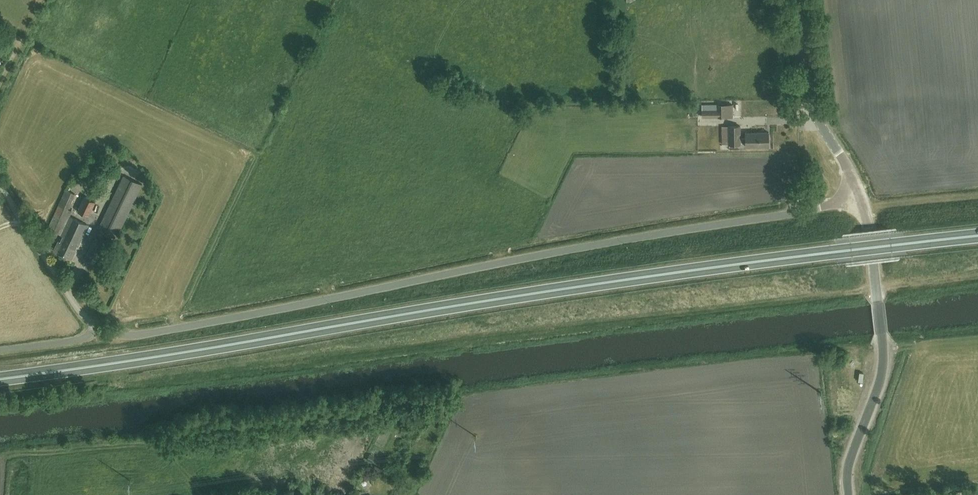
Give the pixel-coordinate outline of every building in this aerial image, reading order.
[(702,110),(702,118),(726,117),(726,104),(717,104),(717,109),(702,110)] [(746,146),(769,146),(769,132),(745,132),(746,137),(741,138),(740,126),(728,126),(729,144),(741,144),(741,142),(746,142),(746,146)] [(117,238),(143,184),(123,175),(97,229),(117,238)] [(47,230),(57,234),(58,234),(63,236),(60,242),(58,241),(53,251),(72,260),(88,225),(69,216),(72,210),(68,209),(75,194),(66,189),(47,230)] [(81,207),(90,212),(98,198),(89,193),(81,207)] [(100,254),(106,242),(103,240),(102,240),(96,237),(83,258),(91,262),(96,252),(100,254)] [(373,280),(383,280),(384,268),(373,267),(373,280)] [(412,489),(402,484),(396,494),(409,494),(412,489)]
